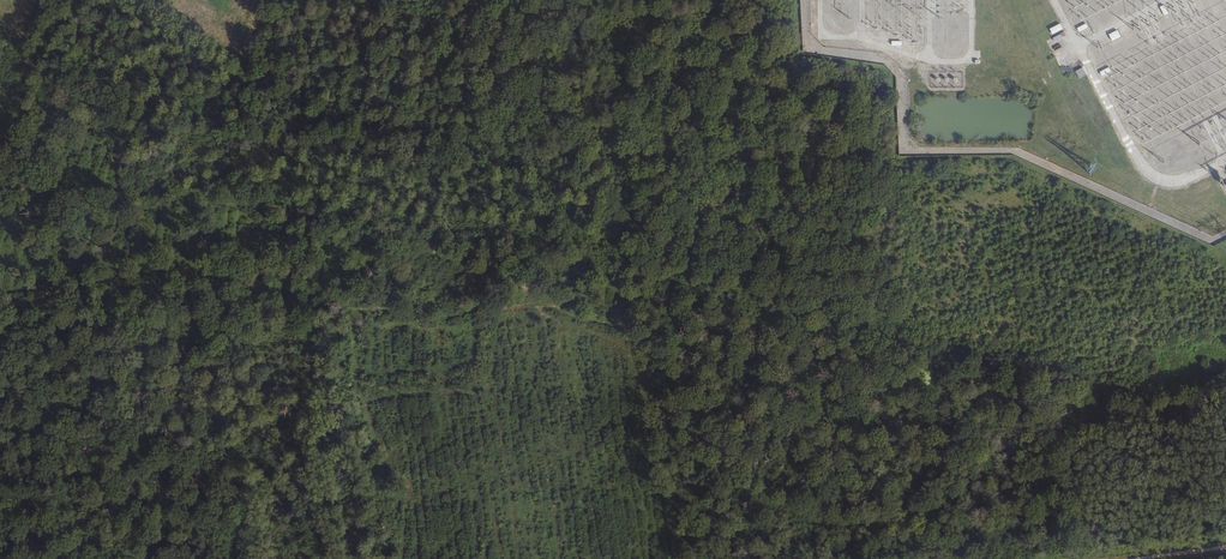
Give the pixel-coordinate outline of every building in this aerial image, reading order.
[(1062,24),(1052,29),(1054,34),(1065,29),(1062,24)] [(1117,30),(1109,34),(1112,41),(1121,37),(1117,30)] [(1085,68),(1078,72),(1082,79),(1089,76),(1085,68)] [(1084,164),(1088,172),(1094,168),(1090,161),(1084,164)]
